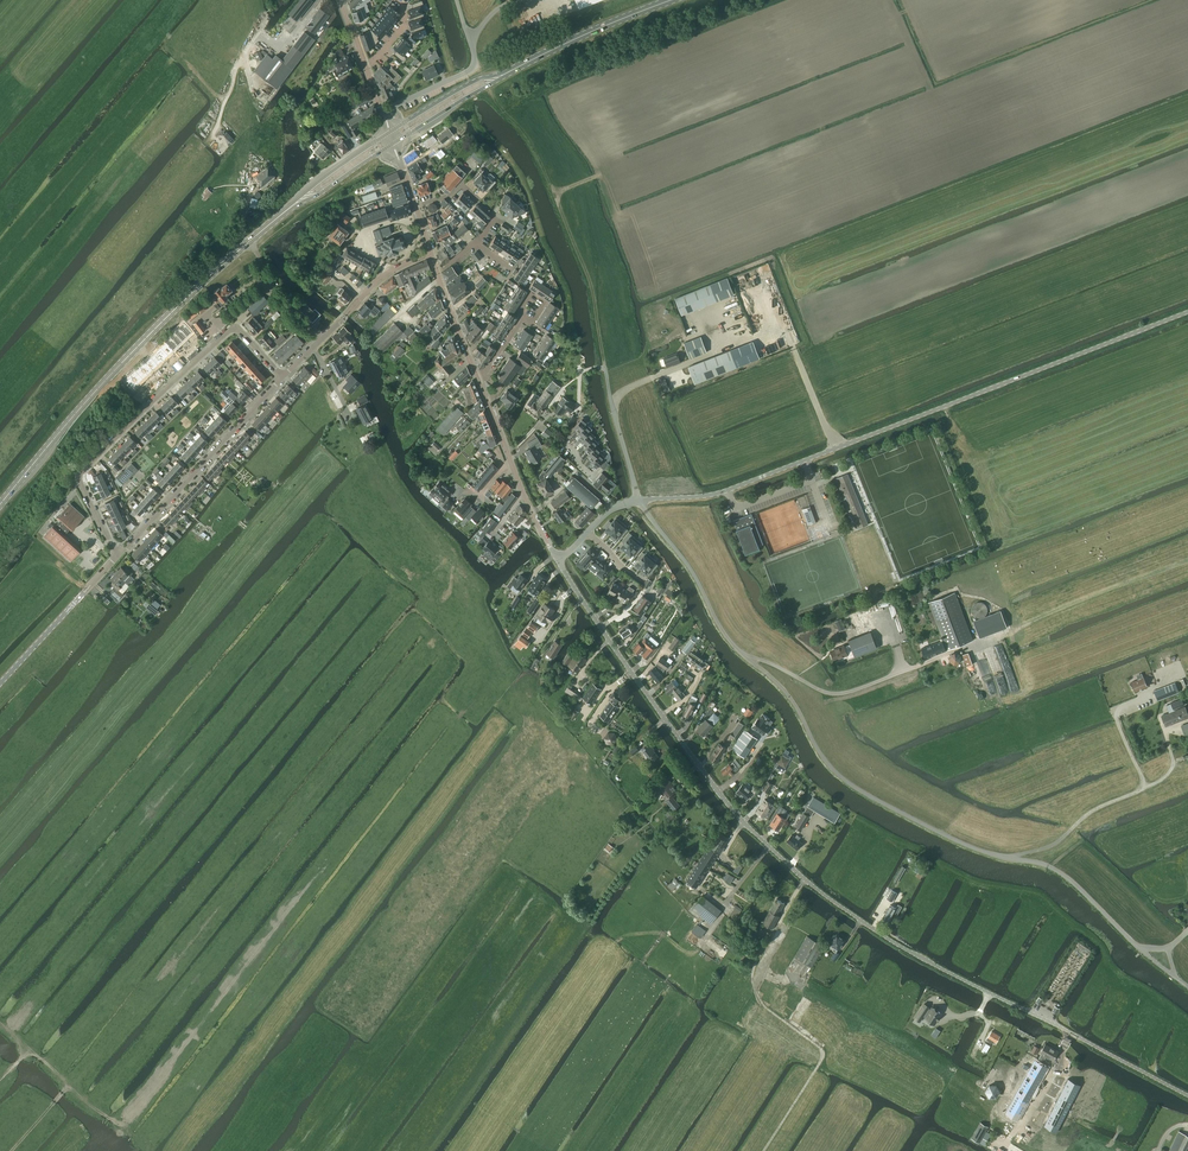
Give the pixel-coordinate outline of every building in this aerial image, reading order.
[(348,2),(351,9),(361,0),(351,0),(348,2)] [(580,9),(601,0),(576,0),(580,9)] [(352,12),(355,22),(367,18),(365,13),(369,11),(367,6),(368,6),(365,1),(360,3),(361,5),(356,6),(357,7),(354,8),(355,11),(352,12)] [(412,4),(413,9),(408,11),(410,17),(412,16),(422,12),(420,6),(423,5),(422,1),(412,4)] [(385,9),(397,19),(395,18),(399,13),(396,10),(398,7),(397,7),(393,3),(390,5),(389,5),(385,9)] [(306,26),(305,26),(315,33),(318,29),(321,31),(325,26),(322,24),(329,15),(320,8),(312,17),(313,25),(306,26)] [(383,15),(393,24),(397,19),(385,9),(385,10),(387,11),(383,15)] [(423,24),(421,18),(424,17),(422,12),(412,16),(414,20),(408,22),(411,29),(413,28),(423,24)] [(379,20),(389,28),(393,24),(383,15),(379,20)] [(385,33),(389,28),(379,20),(375,24),(385,33)] [(375,24),(371,29),(381,37),(385,33),(375,24)] [(413,28),(414,32),(412,33),(408,37),(417,44),(415,42),(418,38),(424,36),(421,30),(425,29),(423,24),(413,28)] [(360,34),(363,41),(375,37),(379,40),(378,40),(377,38),(379,36),(381,38),(381,37),(371,29),(369,32),(367,32),(360,34)] [(379,40),(375,37),(363,41),(366,50),(372,48),(379,40)] [(408,37),(407,39),(406,40),(404,38),(403,37),(398,42),(408,50),(412,46),(414,48),(417,44),(408,37)] [(395,54),(403,61),(406,58),(403,55),(408,50),(398,42),(394,48),(395,49),(397,51),(396,52),(394,54),(395,54)] [(267,54),(255,71),(277,88),(303,53),(293,46),(283,60),(276,55),(273,59),(267,54)] [(334,52),(337,59),(344,55),(341,48),(334,52)] [(260,51),(254,53),(258,61),(263,59),(260,51)] [(337,76),(338,78),(344,75),(343,73),(348,71),(347,70),(353,67),(350,62),(351,62),(350,62),(349,61),(350,60),(349,60),(347,55),(338,60),(338,59),(330,64),(328,68),(329,71),(333,68),(335,70),(334,71),(337,76)] [(422,71),(426,80),(438,74),(434,65),(422,71)] [(380,66),(374,73),(377,82),(382,79),(381,78),(389,70),(388,70),(386,72),(381,67),(380,66)] [(382,79),(377,82),(378,86),(379,88),(381,94),(382,95),(385,104),(394,99),(391,92),(396,89),(393,85),(401,77),(395,71),(395,70),(391,67),(389,70),(381,78),(382,79)] [(357,101),(360,106),(371,99),(369,93),(357,101)] [(347,119),(340,123),(349,137),(353,135),(354,136),(358,134),(355,129),(353,130),(352,129),(377,113),(374,105),(361,112),(359,109),(358,109),(356,110),(356,111),(358,114),(348,120),(347,119)] [(330,126),(327,129),(330,132),(335,137),(338,133),(333,129),(330,126)] [(439,136),(443,142),(454,133),(449,127),(439,136)] [(433,135),(422,144),(426,149),(437,140),(436,138),(433,135)] [(338,141),(338,142),(335,144),(336,146),(342,154),(343,153),(344,154),(345,153),(346,152),(349,149),(345,145),(346,144),(342,138),(338,141)] [(322,143),(315,151),(323,158),(330,150),(322,143)] [(420,154),(416,148),(404,157),(407,163),(420,154)] [(474,150),(470,155),(480,163),(483,158),(474,150)] [(443,159),(447,163),(452,158),(448,154),(443,159)] [(407,167),(411,175),(416,172),(417,174),(418,173),(422,171),(418,165),(427,160),(425,157),(407,167)] [(449,173),(448,172),(443,178),(444,178),(441,182),(441,183),(438,186),(447,193),(450,190),(462,177),(465,173),(456,165),(453,169),(452,169),(449,173)] [(261,172),(257,176),(261,181),(258,183),(261,187),(268,181),(267,180),(270,178),(270,179),(274,175),(271,171),(270,172),(266,168),(265,169),(264,168),(260,171),(261,172)] [(473,182),(478,187),(487,176),(483,172),(484,171),(481,168),(472,177),(475,180),(473,182)] [(431,171),(425,176),(426,176),(428,179),(434,174),(431,171)] [(400,180),(397,172),(384,177),(388,186),(400,180)] [(416,172),(411,175),(413,182),(421,178),(426,176),(425,176),(424,174),(420,177),(418,173),(417,174),(416,172)] [(487,176),(478,187),(483,191),(485,189),(488,191),(496,182),(493,179),(492,181),(487,176)] [(364,187),(366,192),(375,188),(383,184),(380,178),(372,182),(373,184),(364,187)] [(417,187),(420,196),(430,192),(427,182),(418,185),(419,186),(417,187)] [(389,188),(393,198),(401,195),(400,194),(405,192),(402,184),(389,188)] [(203,198),(205,201),(213,192),(207,188),(204,191),(206,193),(204,195),(205,197),(203,198)] [(375,191),(362,196),(364,202),(378,198),(375,191)] [(401,195),(393,198),(391,198),(393,206),(408,201),(405,192),(400,194),(401,195)] [(456,201),(460,205),(468,197),(463,193),(463,192),(457,199),(455,196),(453,198),(455,201),(456,201)] [(503,210),(507,212),(515,203),(510,198),(511,197),(509,196),(508,195),(507,194),(506,194),(505,194),(502,204),(503,205),(501,207),(504,209),(503,210)] [(472,201),(468,197),(458,208),(461,210),(463,208),(465,209),(465,210),(473,201),(472,201)] [(515,203),(507,212),(510,215),(512,217),(514,215),(516,217),(526,213),(525,212),(525,211),(524,210),(523,209),(522,208),(521,207),(520,208),(515,203)] [(390,210),(386,211),(388,218),(389,220),(392,219),(393,219),(412,213),(409,204),(390,210)] [(469,212),(474,216),(481,209),(476,205),(469,212)] [(385,207),(378,209),(382,220),(388,218),(386,211),(385,209),(385,207)] [(378,209),(372,211),(376,222),(382,220),(378,209)] [(474,216),(478,221),(485,213),(481,209),(474,216)] [(442,216),(445,219),(452,213),(449,210),(442,216)] [(341,211),(337,217),(346,224),(350,217),(341,211)] [(372,211),(366,213),(370,224),(376,222),(372,211)] [(366,213),(360,215),(364,226),(370,224),(366,213)] [(485,213),(478,221),(479,221),(477,223),(483,229),(485,226),(483,224),(490,217),(485,213)] [(437,214),(427,217),(430,228),(437,226),(437,225),(441,224),(437,214)] [(458,221),(454,217),(446,225),(432,231),(432,232),(436,242),(451,235),(450,233),(457,225),(455,223),(458,221)] [(337,223),(328,235),(339,244),(348,232),(337,223)] [(454,231),(459,237),(468,230),(464,224),(454,231)] [(377,242),(378,246),(381,245),(380,244),(383,242),(382,240),(383,239),(382,237),(392,234),(391,231),(390,228),(389,226),(380,229),(373,231),(375,239),(377,242)] [(446,247),(445,249),(450,245),(457,239),(454,234),(443,243),(446,247)] [(384,254),(387,253),(388,256),(399,253),(398,250),(405,247),(402,236),(394,239),(393,236),(382,240),(383,242),(380,244),(381,245),(378,246),(376,247),(378,255),(383,253),(384,254)] [(490,245),(495,248),(501,239),(495,236),(490,245)] [(495,248),(500,251),(506,243),(508,240),(503,236),(501,239),(495,248)] [(452,247),(450,245),(445,249),(450,257),(462,248),(458,243),(452,247)] [(500,251),(505,255),(511,246),(506,243),(500,251)] [(505,255),(510,258),(518,246),(513,243),(511,246),(505,255)] [(518,246),(510,258),(515,262),(520,254),(521,255),(524,251),(518,246)] [(339,253),(330,263),(335,268),(345,257),(350,261),(355,253),(347,248),(342,255),(339,253)] [(445,249),(444,248),(436,255),(441,267),(441,266),(451,258),(450,257),(445,249)] [(471,255),(476,262),(482,257),(477,251),(471,255)] [(531,253),(527,258),(536,264),(539,258),(533,254),(535,252),(533,251),(531,253)] [(362,257),(355,253),(350,261),(358,265),(362,257)] [(364,258),(362,257),(358,265),(365,269),(370,260),(364,257),(364,258)] [(527,258),(524,263),(533,269),(536,264),(527,258)] [(370,260),(365,269),(370,273),(376,263),(370,260)] [(416,265),(405,270),(415,295),(431,282),(428,275),(419,282),(416,275),(430,269),(427,260),(416,265)] [(329,262),(327,265),(333,271),(336,268),(335,268),(330,263),(329,262)] [(252,274),(256,271),(253,267),(255,266),(253,263),(247,268),(252,274)] [(524,263),(521,268),(529,274),(533,269),(524,263)] [(327,265),(324,268),(326,271),(330,274),(333,271),(327,265)] [(442,273),(446,283),(457,275),(451,267),(442,273)] [(521,268),(517,273),(526,279),(529,274),(521,268)] [(393,275),(393,276),(397,283),(397,284),(398,287),(404,284),(410,298),(414,295),(415,295),(405,270),(403,270),(403,271),(402,271),(394,275),(393,275)] [(331,277),(326,272),(319,280),(324,285),(331,277)] [(526,279),(517,273),(514,278),(523,284),(526,279)] [(397,284),(397,283),(393,276),(386,281),(391,289),(392,290),(393,289),(393,288),(397,284)] [(465,282),(460,276),(446,285),(449,293),(465,282)] [(487,281),(482,276),(474,284),(479,289),(487,281)] [(710,284),(675,298),(682,315),(717,301),(734,294),(727,278),(710,284)] [(529,288),(536,293),(542,284),(535,279),(529,288)] [(388,291),(391,289),(386,281),(379,286),(379,288),(381,290),(382,290),(385,293),(386,293),(387,294),(389,292),(388,291)] [(219,287),(227,298),(230,295),(228,293),(232,290),(226,283),(220,288),(219,287)] [(450,293),(454,304),(472,291),(471,289),(469,286),(467,287),(465,283),(450,293)] [(536,293),(543,297),(549,289),(542,284),(536,293)] [(518,285),(514,291),(523,297),(527,291),(518,285)] [(227,298),(219,287),(214,291),(215,292),(210,296),(216,303),(220,300),(222,302),(227,298)] [(338,297),(341,300),(341,299),(345,303),(351,296),(341,288),(338,292),(340,294),(338,296),(339,297),(338,297)] [(415,304),(402,317),(407,322),(412,317),(420,309),(422,311),(430,303),(432,306),(440,299),(436,288),(434,288),(434,289),(429,294),(416,306),(415,304)] [(549,289),(543,297),(550,302),(556,293),(549,289)] [(514,291),(511,296),(520,302),(523,297),(514,291)] [(465,302),(456,310),(458,317),(469,308),(468,307),(480,296),(476,292),(474,295),(468,300),(465,302)] [(244,324),(249,329),(258,321),(254,317),(260,311),(259,310),(264,305),(269,301),(263,295),(248,308),(254,314),(253,316),(252,315),(246,320),(247,321),(244,324)] [(511,296),(509,295),(507,298),(505,298),(504,300),(507,301),(516,307),(520,302),(511,296)] [(378,298),(376,304),(381,307),(383,308),(381,310),(382,311),(383,311),(390,306),(387,302),(385,303),(384,297),(378,298)] [(436,304),(426,313),(430,318),(428,319),(429,321),(425,325),(420,329),(423,332),(421,334),(422,336),(426,332),(427,331),(433,326),(429,321),(432,319),(434,317),(439,313),(444,308),(444,309),(444,308),(441,299),(436,304)] [(516,307),(507,301),(503,307),(512,313),(516,307)] [(313,310),(304,302),(300,306),(301,307),(299,309),(313,322),(321,314),(315,308),(313,310)] [(550,302),(545,309),(554,315),(559,308),(550,302)] [(364,303),(357,311),(360,313),(360,315),(362,318),(364,317),(365,317),(370,311),(375,316),(380,310),(372,303),(369,307),(364,303)] [(204,304),(197,310),(200,314),(207,308),(204,304)] [(374,322),(368,328),(373,333),(395,313),(390,307),(374,322)] [(545,309),(540,316),(549,322),(554,315),(545,309)] [(502,316),(504,317),(513,323),(517,317),(506,310),(502,316)] [(437,348),(438,349),(441,346),(440,345),(443,341),(439,337),(441,335),(441,334),(451,324),(447,317),(448,316),(446,314),(445,314),(438,321),(427,333),(435,340),(430,345),(435,350),(436,350),(437,348)] [(549,322),(540,316),(536,323),(545,329),(549,322)] [(258,321),(249,329),(254,334),(261,328),(264,330),(274,321),(271,317),(264,324),(263,323),(261,324),(258,321)] [(460,323),(462,329),(467,327),(467,325),(470,324),(469,323),(473,319),(472,318),(468,321),(467,318),(467,317),(460,323)] [(504,317),(500,323),(509,329),(513,323),(504,317)] [(467,327),(462,329),(465,335),(472,328),(476,324),(473,321),(474,320),(473,319),(469,323),(470,324),(467,325),(467,327)] [(205,328),(198,320),(194,324),(200,333),(205,328)] [(491,322),(486,328),(491,332),(496,326),(491,322)] [(183,323),(179,327),(188,337),(193,332),(184,323),(183,323)] [(414,331),(409,326),(403,332),(394,323),(374,343),(382,352),(396,339),(399,342),(406,335),(407,337),(414,331)] [(500,323),(497,328),(506,334),(509,329),(500,323)] [(467,336),(474,342),(484,331),(476,325),(467,336)] [(336,332),(332,336),(340,344),(344,340),(348,344),(354,338),(350,334),(351,333),(344,326),(337,333),(336,332)] [(179,328),(174,332),(183,341),(188,337),(179,327),(179,328)] [(495,339),(497,341),(499,338),(502,339),(506,334),(497,328),(491,336),(495,338),(495,339)] [(524,329),(520,334),(529,340),(533,335),(524,329)] [(269,331),(267,334),(266,333),(259,339),(268,350),(277,342),(279,345),(286,338),(283,334),(277,339),(276,338),(273,340),(271,338),(274,336),(269,331)] [(170,336),(178,345),(183,341),(174,332),(170,336)] [(408,339),(413,343),(419,337),(414,332),(408,339)] [(296,334),(290,339),(297,348),(304,342),(296,334)] [(520,334),(517,339),(526,345),(529,340),(520,334)] [(547,334),(542,341),(551,347),(556,340),(547,334)] [(165,341),(174,350),(173,350),(178,345),(170,336),(165,340),(165,341)] [(438,349),(441,352),(446,358),(459,347),(454,336),(448,340),(449,343),(445,344),(447,348),(444,350),(441,346),(438,349)] [(701,336),(684,343),(690,358),(707,352),(701,336)] [(290,339),(284,345),(292,353),(297,348),(290,339)] [(526,345),(517,339),(514,344),(522,350),(526,345)] [(166,342),(161,347),(168,355),(174,350),(165,341),(166,342)] [(237,346),(232,341),(224,348),(229,353),(237,346)] [(542,341),(538,348),(547,354),(551,347),(542,341)] [(284,345),(278,350),(286,358),(292,353),(284,345)] [(394,352),(399,356),(405,349),(400,345),(394,352)] [(489,345),(484,353),(490,358),(496,349),(489,345)] [(242,351),(237,346),(229,353),(234,358),(242,351)] [(161,347),(156,352),(164,360),(166,358),(168,355),(161,347)] [(446,358),(441,352),(438,355),(439,356),(433,361),(440,369),(434,375),(438,379),(444,373),(447,377),(452,372),(447,365),(462,354),(459,347),(446,358)] [(547,354),(538,348),(533,355),(542,361),(547,354)] [(477,364),(477,365),(484,353),(478,349),(474,356),(477,364)] [(286,358),(278,350),(272,355),(280,364),(286,358)] [(730,350),(689,366),(695,383),(737,367),(730,350)] [(237,360),(240,363),(246,357),(242,351),(234,358),(236,361),(237,360)] [(156,352),(150,357),(158,365),(161,362),(161,363),(164,360),(156,352)] [(497,375),(496,376),(499,378),(497,380),(503,385),(505,382),(507,384),(516,371),(521,374),(527,366),(531,360),(532,361),(532,360),(521,352),(515,360),(514,361),(512,360),(510,358),(499,373),(498,373),(497,374),(497,375)] [(484,353),(477,365),(478,367),(484,367),(490,358),(484,353)] [(666,363),(668,367),(676,363),(676,364),(681,362),(677,353),(664,358),(664,360),(665,362),(666,363)] [(336,368),(337,370),(336,370),(339,377),(349,371),(341,356),(331,361),(335,368),(336,368)] [(145,361),(153,370),(158,365),(150,357),(145,361)] [(214,357),(209,362),(215,368),(220,363),(214,357)] [(242,365),(244,368),(251,362),(246,357),(240,363),(239,364),(240,365),(241,366),(242,365)] [(144,361),(139,365),(148,375),(153,370),(145,361),(144,361)] [(209,362),(203,367),(209,373),(213,370),(215,373),(217,371),(215,368),(209,362)] [(246,370),(249,373),(256,367),(251,362),(244,368),(243,369),(245,371),(246,370)] [(139,366),(135,370),(143,379),(148,375),(139,365),(139,366)] [(304,366),(299,373),(304,378),(307,380),(313,374),(304,366)] [(251,375),(254,378),(260,372),(256,367),(249,373),(248,374),(250,376),(251,375)] [(466,367),(453,379),(460,385),(471,376),(466,367)] [(130,374),(139,384),(143,379),(135,370),(130,374)] [(198,371),(193,376),(199,383),(202,380),(204,378),(198,371)] [(254,378),(249,382),(252,385),(256,381),(259,383),(265,378),(260,372),(254,378)] [(304,378),(299,373),(293,379),(299,384),(304,378)] [(126,379),(125,379),(134,388),(139,384),(130,374),(125,378),(126,379)] [(345,387),(351,393),(360,383),(350,374),(346,379),(349,382),(345,387)] [(427,374),(422,379),(429,386),(434,381),(427,374)] [(201,385),(193,376),(187,381),(193,388),(197,384),(199,387),(201,385)] [(236,378),(234,381),(235,383),(241,388),(244,385),(238,380),(236,378)] [(668,386),(665,378),(660,381),(664,392),(670,390),(669,386),(668,386)] [(476,388),(472,380),(462,390),(464,393),(476,388)] [(187,381),(182,386),(188,392),(193,388),(187,381)] [(540,397),(536,402),(545,408),(553,396),(554,396),(559,389),(558,389),(557,388),(556,387),(558,385),(552,381),(545,390),(540,397)] [(249,382),(246,385),(251,391),(254,388),(252,385),(249,382)] [(282,392),(282,391),(279,394),(287,402),(289,399),(288,398),(291,395),(292,397),(297,393),(288,385),(284,389),(285,390),(282,392)] [(188,392),(182,386),(177,391),(183,397),(188,392)] [(480,398),(476,388),(464,393),(468,404),(474,402),(475,403),(480,398)] [(504,394),(500,398),(506,403),(504,404),(510,408),(516,400),(519,402),(525,395),(522,393),(518,398),(507,390),(504,394)] [(223,391),(220,394),(225,399),(224,400),(227,403),(223,408),(225,410),(231,415),(238,408),(237,407),(239,405),(234,401),(228,396),(223,391)] [(231,393),(229,395),(234,400),(236,398),(242,403),(249,396),(243,391),(236,398),(231,393)] [(531,406),(529,409),(539,416),(544,408),(545,408),(536,402),(540,397),(535,393),(527,404),(528,404),(528,405),(530,406),(531,406)] [(365,395),(357,399),(360,404),(368,400),(365,395)] [(171,396),(166,401),(172,407),(177,402),(171,396)] [(276,397),(270,404),(277,411),(284,404),(276,397)] [(558,403),(571,412),(575,406),(563,397),(558,403)] [(480,398),(475,403),(466,412),(473,419),(484,408),(480,398)] [(172,407),(166,401),(161,406),(167,412),(172,407)] [(558,403),(553,410),(559,414),(561,413),(563,409),(564,408),(558,403)] [(270,404),(264,411),(271,417),(277,411),(270,404)] [(366,404),(356,409),(364,423),(373,418),(366,404)] [(458,419),(463,413),(456,406),(436,430),(444,435),(458,419)] [(481,420),(482,422),(489,419),(485,409),(484,409),(477,417),(479,421),(481,420)] [(156,411),(151,416),(157,422),(159,420),(161,422),(163,419),(165,417),(162,414),(160,416),(156,411)] [(264,411),(258,417),(265,424),(271,417),(264,411)] [(219,414),(214,420),(221,426),(226,420),(219,414)] [(458,420),(459,420),(451,429),(453,431),(454,429),(455,427),(460,431),(470,422),(463,415),(458,420)] [(573,415),(568,423),(572,425),(577,417),(573,415)] [(151,416),(145,421),(151,427),(155,424),(160,430),(162,428),(159,425),(157,422),(151,416)] [(265,424),(258,417),(252,424),(259,431),(265,424)] [(574,439),(577,435),(577,434),(586,424),(587,424),(589,422),(583,417),(574,427),(577,430),(571,436),(574,439)] [(484,429),(485,430),(492,427),(492,426),(489,419),(482,422),(483,426),(482,427),(483,430),(484,429)] [(214,420),(209,425),(216,431),(221,426),(214,420)] [(145,421),(140,426),(146,433),(151,427),(145,421)] [(577,446),(581,442),(580,442),(590,431),(592,429),(587,424),(586,424),(577,434),(577,435),(580,437),(574,443),(577,446)] [(209,425),(208,426),(205,430),(211,436),(216,431),(209,425)] [(140,426),(135,431),(141,438),(144,434),(147,437),(149,435),(146,433),(140,426)] [(486,433),(488,437),(495,434),(495,433),(492,427),(485,430),(485,431),(484,432),(484,433),(486,433)] [(542,434),(547,438),(552,433),(547,428),(542,434)] [(246,431),(239,438),(246,445),(249,441),(247,438),(250,435),(246,431)] [(580,453),(584,449),(593,438),(595,436),(590,431),(580,442),(581,442),(583,444),(578,450),(580,453)] [(432,432),(425,438),(428,441),(434,434),(432,432)] [(200,434),(195,440),(202,446),(207,441),(205,439),(207,437),(202,433),(200,434)] [(488,437),(486,437),(487,440),(488,443),(490,442),(497,439),(495,434),(488,437)] [(130,436),(125,442),(131,448),(136,442),(130,436)] [(529,460),(531,464),(541,458),(536,448),(541,445),(537,437),(528,443),(530,448),(525,451),(528,456),(530,458),(529,458),(529,460)] [(195,440),(193,438),(191,439),(194,442),(191,445),(198,452),(202,446),(195,440)] [(239,438),(232,445),(236,450),(240,446),(242,448),(246,445),(239,438)] [(584,460),(587,456),(596,445),(597,445),(599,443),(593,438),(584,449),(587,451),(581,457),(584,460)] [(131,448),(125,442),(119,447),(126,453),(129,449),(132,452),(133,450),(131,448)] [(431,445),(438,451),(440,448),(434,442),(431,445)] [(482,445),(478,449),(482,453),(483,452),(485,449),(489,447),(487,445),(487,443),(486,443),(482,445)] [(189,447),(186,450),(193,457),(198,452),(191,445),(189,447)] [(232,445),(225,453),(232,459),(236,456),(233,453),(236,450),(232,445)] [(587,467),(591,463),(590,463),(600,452),(602,450),(597,445),(596,445),(587,456),(590,458),(584,464),(587,467)] [(119,447),(114,452),(120,458),(124,455),(126,457),(128,456),(125,453),(126,453),(119,447)] [(193,457),(186,450),(181,456),(188,462),(193,457)] [(450,455),(447,457),(451,461),(458,453),(456,451),(451,456),(450,455)] [(120,458),(114,452),(109,457),(115,464),(120,458)] [(598,465),(601,467),(606,462),(603,459),(605,457),(600,452),(590,463),(591,463),(593,465),(592,466),(595,469),(598,465)] [(225,453),(219,460),(223,464),(226,461),(229,463),(232,459),(225,453)] [(565,459),(560,455),(551,465),(560,473),(564,468),(562,467),(564,464),(562,462),(565,459)] [(168,462),(173,467),(179,472),(184,467),(178,461),(175,464),(170,460),(167,457),(165,460),(168,462)] [(219,460),(212,467),(219,474),(222,470),(220,468),(223,464),(219,460)] [(104,471),(107,469),(99,461),(97,463),(104,471)] [(138,469),(132,463),(123,471),(122,470),(116,477),(117,478),(115,480),(120,485),(122,483),(123,484),(138,469)] [(492,463),(487,468),(493,474),(498,468),(492,463)] [(556,469),(551,465),(546,471),(545,471),(544,470),(539,476),(542,481),(537,483),(540,487),(539,488),(540,490),(542,490),(545,496),(553,490),(544,476),(546,473),(550,476),(556,469)] [(173,467),(168,472),(174,477),(179,472),(173,467)] [(219,474),(212,467),(205,475),(209,479),(213,475),(215,478),(219,474)] [(487,468),(482,474),(488,479),(493,474),(487,468)] [(93,476),(96,483),(104,479),(102,475),(105,473),(109,472),(107,469),(93,476)] [(168,472),(163,477),(169,483),(174,477),(168,472)] [(610,479),(603,473),(593,483),(600,490),(601,488),(606,492),(612,485),(607,481),(610,479)] [(482,474),(477,480),(483,485),(488,479),(482,474)] [(836,478),(843,495),(846,494),(857,523),(855,524),(857,528),(868,524),(847,474),(836,478)] [(169,483),(163,477),(158,482),(164,488),(169,483)] [(203,477),(196,485),(203,491),(206,487),(204,485),(207,481),(203,477)] [(591,508),(593,505),(598,500),(599,499),(574,477),(573,479),(571,480),(570,482),(566,486),(591,508)] [(96,483),(99,490),(107,486),(104,479),(96,483)] [(494,490),(499,494),(507,484),(502,479),(499,482),(496,480),(488,490),(492,493),(494,490)] [(477,480),(472,485),(478,491),(483,485),(477,480)] [(452,492),(439,481),(431,491),(429,494),(433,497),(435,495),(443,502),(444,501),(445,503),(443,506),(447,510),(454,503),(449,499),(447,498),(452,492)] [(507,484),(499,494),(503,498),(502,499),(504,501),(509,496),(507,494),(512,488),(511,487),(512,487),(509,484),(508,485),(507,484)] [(196,485),(189,492),(194,496),(197,493),(200,495),(203,491),(196,485)] [(107,486),(99,490),(102,496),(110,493),(107,486)] [(159,493),(153,488),(151,491),(149,490),(147,492),(154,499),(159,493)] [(154,499),(147,492),(145,494),(146,495),(144,498),(150,504),(154,499)] [(189,492),(182,499),(189,506),(193,502),(190,500),(194,496),(189,492)] [(570,497),(566,492),(551,502),(555,508),(570,497)] [(512,493),(503,505),(500,502),(493,511),(501,517),(517,497),(512,493)] [(106,503),(109,509),(116,506),(114,501),(117,500),(116,498),(106,503)] [(144,498),(139,504),(145,509),(150,504),(144,498)] [(471,504),(464,498),(456,507),(454,505),(450,510),(452,513),(454,510),(464,519),(473,508),(470,505),(471,504)] [(182,499),(176,507),(180,511),(183,507),(186,510),(189,506),(182,499)] [(598,500),(593,505),(597,509),(602,503),(598,500)] [(69,562),(81,549),(65,534),(69,530),(70,531),(83,517),(69,504),(57,518),(60,521),(56,525),(54,524),(42,537),(43,538),(44,536),(70,560),(69,562)] [(136,506),(134,509),(140,515),(145,509),(139,504),(136,506)] [(527,513),(519,505),(508,519),(517,526),(527,513)] [(109,509),(112,516),(120,512),(116,506),(109,509)] [(176,507),(169,514),(176,521),(179,517),(177,514),(180,511),(176,507)] [(486,513),(480,507),(476,511),(473,508),(466,516),(469,520),(472,517),(478,523),(486,513)] [(587,519),(588,520),(594,513),(588,507),(576,521),(582,526),(586,522),(585,521),(587,519)] [(560,508),(553,513),(559,522),(566,517),(566,516),(571,513),(568,509),(565,511),(563,508),(561,510),(560,508)] [(816,522),(811,509),(806,512),(809,521),(811,520),(812,523),(816,522)] [(112,516),(115,523),(123,519),(120,512),(112,516)] [(734,520),(737,529),(736,530),(737,532),(738,532),(745,551),(746,554),(760,548),(759,545),(763,544),(752,513),(734,520)] [(176,521),(169,514),(162,522),(167,526),(170,522),(173,524),(176,521)] [(490,516),(482,528),(489,533),(498,522),(490,516)] [(123,519),(115,523),(118,530),(126,526),(124,521),(127,520),(126,517),(123,519)] [(603,528),(604,528),(609,533),(609,532),(611,534),(621,522),(616,517),(612,523),(609,521),(608,522),(606,525),(606,524),(605,525),(603,528)] [(613,536),(616,538),(617,537),(620,539),(628,530),(625,528),(627,526),(621,522),(611,534),(614,535),(613,536)] [(156,528),(150,535),(157,542),(163,535),(156,528)] [(486,532),(481,529),(477,533),(482,537),(486,532)] [(519,538),(512,531),(503,542),(511,548),(513,545),(515,546),(518,542),(517,541),(519,538)] [(622,541),(625,543),(620,549),(623,551),(624,549),(626,551),(636,539),(632,535),(629,532),(622,541)] [(169,534),(166,537),(172,543),(175,540),(169,534)] [(150,535),(144,542),(151,548),(157,542),(150,535)] [(632,554),(635,557),(643,547),(640,545),(642,544),(636,539),(626,551),(629,553),(628,554),(631,556),(632,554)] [(482,548),(486,552),(487,551),(492,555),(498,549),(488,541),(482,548)] [(144,542),(138,548),(145,555),(151,548),(144,542)] [(145,555),(138,548),(132,555),(139,562),(145,555)] [(598,555),(591,549),(588,552),(585,555),(578,564),(585,570),(591,562),(592,563),(601,570),(598,573),(604,578),(612,569),(606,564),(605,564),(596,557),(598,555)] [(638,569),(639,567),(641,569),(651,557),(646,552),(645,554),(643,552),(637,558),(640,560),(635,566),(638,569)] [(646,574),(647,572),(650,574),(658,565),(655,563),(656,561),(651,557),(641,569),(644,571),(643,571),(646,574)] [(132,561),(129,564),(136,570),(139,567),(132,561)] [(121,567),(116,572),(125,581),(127,582),(128,580),(129,581),(133,577),(131,575),(133,573),(127,567),(124,570),(121,567)] [(125,581),(116,572),(111,578),(114,581),(111,584),(115,587),(118,589),(125,581)] [(518,579),(515,577),(507,587),(511,589),(517,593),(520,590),(528,579),(521,574),(518,579)] [(528,589),(537,595),(537,594),(547,579),(538,574),(528,589)] [(643,585),(647,588),(652,581),(648,578),(643,585)] [(672,581),(661,594),(663,595),(665,593),(667,594),(665,598),(670,601),(673,597),(672,597),(674,593),(671,591),(674,587),(671,585),(673,582),(672,581)] [(617,591),(620,593),(625,585),(619,582),(618,585),(614,582),(608,593),(613,596),(617,591)] [(625,585),(620,593),(616,598),(622,602),(626,596),(629,598),(634,589),(625,584),(625,585)] [(111,595),(117,600),(121,597),(115,592),(118,589),(115,587),(112,589),(114,591),(113,593),(111,595)] [(955,593),(930,602),(937,621),(944,640),(948,650),(973,640),(962,612),(955,593)] [(651,601),(643,595),(635,607),(644,612),(651,601)] [(517,596),(512,605),(516,608),(522,599),(517,596)] [(528,610),(532,613),(540,600),(536,598),(528,610)] [(970,610),(970,611),(970,612),(971,612),(971,613),(971,614),(972,615),(972,616),(973,616),(973,617),(974,617),(975,617),(975,618),(976,618),(977,618),(978,618),(979,618),(980,618),(981,618),(982,618),(982,617),(983,617),(984,616),(985,615),(985,614),(986,614),(986,613),(986,612),(987,611),(987,610),(986,609),(986,608),(986,607),(986,606),(985,606),(985,605),(984,604),(983,603),(982,603),(981,602),(980,602),(979,602),(978,602),(977,602),(976,602),(975,603),(974,603),(973,604),(972,605),(972,606),(971,606),(971,607),(970,608),(970,609),(970,610)] [(536,617),(539,619),(540,618),(547,622),(548,621),(550,622),(554,616),(552,614),(555,610),(545,603),(536,617)] [(990,633),(993,638),(1003,635),(995,615),(973,622),(977,637),(990,633)] [(841,619),(835,621),(838,628),(842,630),(845,628),(841,619)] [(540,626),(533,621),(517,641),(526,648),(531,642),(528,639),(533,632),(535,633),(540,626)] [(633,633),(632,631),(635,629),(632,624),(629,626),(629,625),(620,631),(625,638),(633,633)] [(850,644),(845,646),(848,655),(847,655),(848,659),(855,656),(877,648),(871,631),(849,640),(850,644)] [(639,642),(633,649),(633,650),(635,651),(637,651),(639,653),(642,649),(645,652),(643,654),(648,659),(658,647),(657,646),(660,643),(650,635),(650,634),(648,632),(644,637),(645,638),(640,643),(639,642)] [(669,647),(674,650),(681,640),(676,637),(669,647)] [(691,639),(682,650),(687,654),(695,642),(691,639)] [(944,640),(921,648),(925,658),(946,650),(948,650),(944,640)] [(555,641),(547,653),(554,657),(562,645),(555,641)] [(848,655),(845,646),(844,645),(839,647),(839,648),(831,651),(834,660),(839,658),(841,659),(843,658),(843,657),(847,655),(848,655)] [(689,662),(694,666),(700,657),(695,653),(698,649),(695,647),(688,656),(691,658),(689,662)] [(569,664),(568,665),(578,672),(587,659),(577,652),(572,660),(570,659),(572,657),(568,654),(563,661),(567,664),(567,663),(569,664)] [(968,652),(963,654),(967,666),(973,664),(968,652)] [(700,657),(694,666),(700,669),(705,662),(709,664),(710,662),(714,657),(712,655),(708,660),(706,659),(706,660),(700,657)] [(530,667),(533,669),(540,658),(537,656),(530,667)] [(649,671),(653,676),(659,671),(659,672),(663,666),(666,661),(661,657),(657,663),(655,666),(649,671)] [(663,666),(659,672),(659,671),(653,676),(658,682),(664,677),(661,674),(665,668),(666,668),(669,663),(666,661),(663,666)] [(1144,677),(1131,683),(1134,691),(1147,686),(1144,677)] [(669,693),(672,691),(677,687),(673,681),(664,688),(669,693)] [(1175,683),(1155,691),(1159,700),(1179,692),(1175,683)] [(601,689),(594,684),(584,698),(591,703),(601,689)] [(584,696),(569,686),(566,691),(580,701),(584,696)] [(677,687),(672,691),(679,700),(685,695),(678,686),(677,687)] [(626,698),(615,690),(610,696),(614,699),(612,702),(611,701),(601,716),(609,721),(619,707),(618,706),(620,703),(621,704),(626,698)] [(685,715),(687,716),(688,716),(689,717),(695,705),(694,705),(696,701),(690,697),(688,702),(689,702),(683,714),(684,714),(685,715)] [(1169,713),(1162,716),(1166,725),(1187,717),(1187,714),(1185,706),(1174,711),(1173,709),(1184,705),(1181,699),(1171,703),(1171,704),(1167,706),(1169,713)] [(711,708),(706,714),(709,717),(714,711),(711,708)] [(748,708),(744,714),(749,717),(753,711),(748,708)] [(570,718),(572,720),(578,712),(575,710),(570,718)] [(706,719),(697,730),(704,736),(713,725),(712,725),(714,723),(715,723),(719,718),(714,713),(709,719),(710,719),(708,721),(706,719)] [(758,718),(752,726),(764,735),(766,732),(768,733),(772,729),(769,727),(770,727),(769,726),(766,724),(769,719),(770,718),(763,713),(759,719),(758,718)] [(741,719),(730,735),(736,739),(747,723),(741,719)] [(745,730),(732,748),(745,757),(758,739),(745,730)] [(607,732),(603,738),(606,744),(613,745),(617,739),(614,732),(607,732)] [(619,742),(612,751),(616,753),(622,744),(619,742)] [(651,747),(652,746),(649,742),(641,748),(651,761),(658,756),(651,747)] [(710,758),(717,762),(721,757),(727,747),(720,743),(717,747),(710,758)] [(636,746),(630,750),(634,754),(639,750),(636,746)] [(779,764),(777,767),(783,771),(786,767),(785,767),(790,760),(788,759),(790,756),(784,752),(782,755),(777,762),(779,764)] [(730,772),(731,773),(731,774),(732,775),(735,773),(735,772),(739,768),(733,761),(730,764),(729,764),(721,770),(726,775),(730,772)] [(658,794),(661,792),(666,798),(666,799),(674,809),(680,804),(674,797),(676,795),(674,792),(677,790),(668,778),(664,781),(654,789),(658,794)] [(767,781),(762,789),(767,792),(772,784),(767,781)] [(743,783),(736,791),(746,800),(752,793),(754,794),(755,795),(759,789),(758,788),(754,785),(750,789),(743,783)] [(805,811),(796,826),(801,829),(809,816),(811,818),(815,811),(835,823),(840,814),(813,797),(808,806),(805,811)] [(765,799),(756,812),(764,817),(773,804),(765,799)] [(778,809),(771,820),(773,821),(771,824),(779,828),(785,819),(786,819),(790,814),(785,811),(784,813),(778,809)] [(676,817),(672,812),(667,816),(671,821),(676,817)] [(787,841),(797,849),(802,843),(798,839),(799,838),(797,836),(796,837),(792,834),(787,841)] [(727,840),(717,835),(714,841),(712,839),(707,847),(708,848),(705,853),(715,860),(720,852),(721,853),(724,847),(723,846),(727,840)] [(609,843),(605,848),(610,851),(613,847),(609,843)] [(705,853),(699,863),(708,869),(709,870),(715,860),(705,853)] [(708,869),(699,863),(687,881),(697,887),(709,870),(708,869)] [(738,874),(743,867),(738,864),(734,871),(738,874)] [(902,865),(893,881),(895,882),(905,867),(902,865)] [(728,874),(725,880),(731,884),(735,878),(728,874)] [(674,879),(668,886),(671,889),(678,882),(674,879)] [(892,890),(887,898),(889,899),(892,901),(897,893),(894,891),(892,890)] [(702,896),(692,909),(711,923),(721,910),(702,896)] [(780,916),(778,915),(780,911),(779,911),(781,908),(781,909),(785,903),(777,898),(770,910),(763,923),(773,928),(780,916)] [(737,908),(732,915),(736,918),(741,911),(742,909),(735,904),(734,906),(737,908)] [(896,908),(890,905),(883,917),(889,921),(896,908)] [(760,927),(756,933),(766,938),(768,935),(769,933),(760,927)] [(833,949),(836,951),(844,940),(843,939),(842,940),(841,939),(842,938),(841,937),(840,936),(839,935),(838,935),(837,935),(836,935),(835,934),(834,934),(832,936),(832,938),(834,939),(830,944),(835,947),(833,949)] [(824,946),(807,936),(795,957),(812,967),(824,946)] [(840,954),(836,951),(831,958),(835,961),(840,954)] [(942,1014),(932,1008),(931,1010),(929,1009),(929,1008),(925,1005),(916,1020),(920,1022),(924,1017),(926,1018),(926,1019),(935,1025),(937,1021),(938,1021),(941,1017),(940,1017),(942,1014)] [(936,1028),(932,1035),(936,1038),(940,1030),(936,1028)] [(992,1031),(987,1039),(991,1042),(992,1040),(996,1042),(1000,1036),(992,1031)] [(982,1049),(987,1052),(990,1046),(986,1043),(982,1049)] [(1053,1060),(1054,1059),(1055,1060),(1057,1057),(1055,1056),(1058,1051),(1045,1044),(1040,1052),(1042,1053),(1038,1060),(1043,1063),(1046,1056),(1053,1060)] [(1035,1045),(1031,1052),(1036,1054),(1039,1048),(1035,1045)] [(1037,1059),(1016,1096),(1028,1103),(1049,1066),(1043,1063),(1038,1060),(1037,1059)] [(1067,1081),(1061,1093),(1066,1095),(1065,1096),(1073,1101),(1077,1093),(1080,1087),(1067,1081)] [(989,1085),(986,1091),(989,1097),(997,1097),(1000,1090),(996,1085),(989,1085)] [(1061,1093),(1057,1101),(1070,1107),(1073,1101),(1065,1096),(1066,1095),(1061,1093)] [(1016,1096),(1007,1112),(1019,1119),(1028,1103),(1016,1096)] [(1057,1101),(1053,1110),(1058,1112),(1058,1110),(1066,1114),(1070,1107),(1057,1101)] [(1053,1110),(1047,1121),(1060,1128),(1066,1114),(1058,1110),(1058,1112),(1053,1110)] [(972,1137),(980,1142),(988,1126),(981,1122),(972,1137)] [(1179,1131),(1169,1150),(1186,1150),(1187,1146),(1187,1136),(1185,1134),(1179,1131)]
